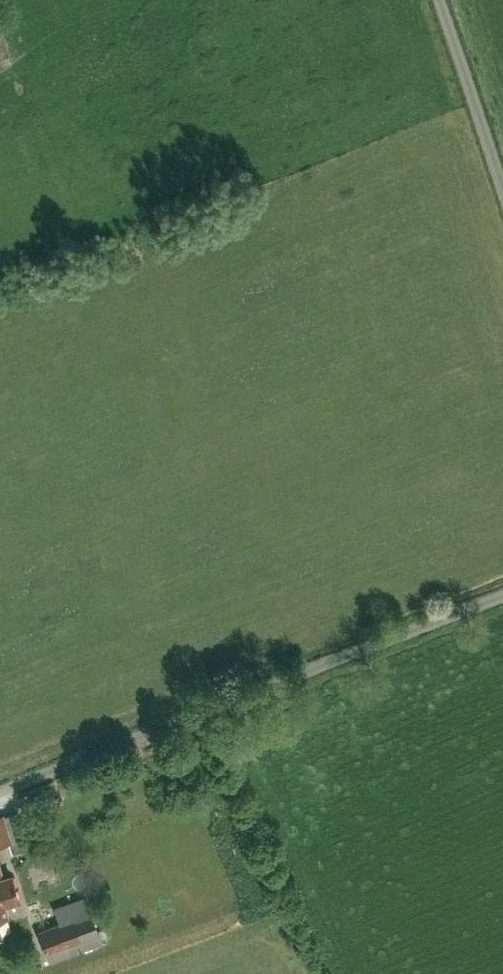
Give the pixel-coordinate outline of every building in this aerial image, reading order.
[(9,843),(13,853),(26,849),(16,812),(5,816),(4,815),(0,816),(0,845),(9,843)] [(8,915),(5,905),(19,901),(12,875),(2,877),(0,869),(0,917),(8,915)] [(101,941),(87,901),(85,894),(53,905),(59,922),(38,930),(50,961),(101,941)]
